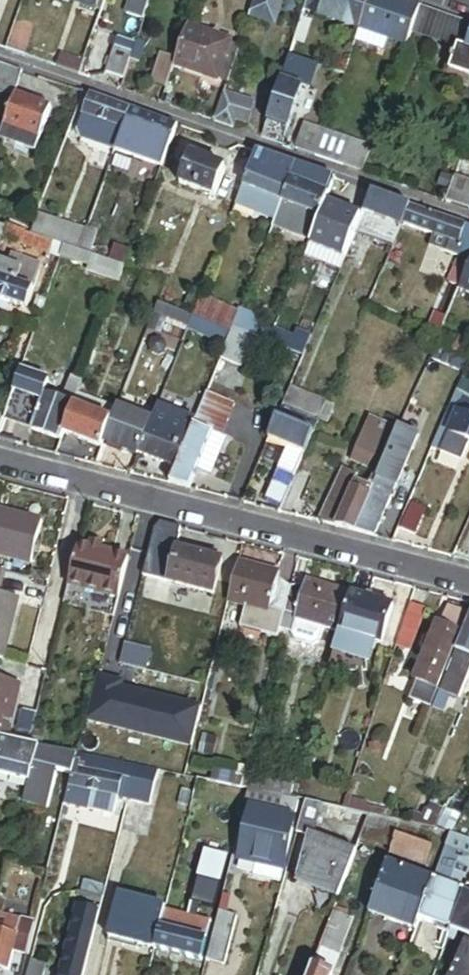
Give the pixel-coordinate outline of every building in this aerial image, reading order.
[(95,10),(98,0),(66,0),(95,10)] [(104,0),(98,0),(95,10),(100,12),(104,0)] [(126,15),(143,21),(150,0),(131,0),(126,15)] [(252,14),(273,22),(280,0),(256,0),(252,14)] [(304,14),(358,32),(359,29),(368,0),(308,0),(304,14)] [(398,0),(368,0),(359,29),(391,40),(406,45),(411,31),(415,20),(419,7),(398,0)] [(460,21),(419,7),(415,20),(456,35),(460,21)] [(456,35),(415,20),(411,31),(458,47),(462,37),(456,35)] [(460,21),(456,35),(462,37),(458,47),(454,58),(462,61),(468,40),(468,24),(460,21)] [(229,43),(186,28),(174,61),(171,68),(216,84),(217,80),(228,84),(239,51),(228,47),(229,43)] [(391,40),(359,29),(358,32),(354,43),(386,53),(391,40)] [(135,45),(118,39),(106,74),(123,80),(130,60),(135,45)] [(142,47),(135,45),(130,60),(137,62),(142,47)] [(171,68),(174,61),(159,55),(150,82),(164,88),(171,68)] [(59,56),(55,68),(78,76),(83,63),(59,56)] [(299,59),(289,56),(284,70),(294,73),(299,59)] [(462,61),(454,58),(450,71),(468,77),(468,63),(462,61)] [(0,66),(0,91),(14,96),(21,73),(0,66)] [(284,70),(281,79),(303,87),(306,78),(294,73),(284,70)] [(281,79),(266,123),(287,130),(303,87),(281,79)] [(257,104),(225,93),(214,122),(234,129),(237,121),(249,125),(257,104)] [(172,97),(162,94),(159,103),(169,106),(172,97)] [(129,110),(88,95),(81,115),(122,129),(129,110)] [(49,108),(14,96),(3,128),(39,140),(49,108)] [(129,110),(122,129),(168,145),(175,125),(129,110)] [(266,123),(260,138),(282,146),(287,130),(266,123)] [(3,128),(0,136),(0,140),(35,151),(39,140),(3,128)] [(306,128),(298,151),(315,157),(323,134),(306,128)] [(168,145),(122,129),(114,151),(160,167),(168,145)] [(323,134),(315,157),(362,173),(370,150),(323,134)] [(255,153),(242,187),(275,198),(288,164),(255,153)] [(185,162),(177,183),(212,197),(223,168),(188,155),(187,158),(185,162)] [(275,198),(242,187),(235,205),(273,219),(278,204),(288,180),(293,166),(288,164),(275,198)] [(331,179),(293,166),(288,180),(325,194),(331,179)] [(445,201),(468,210),(468,179),(455,174),(445,201)] [(325,194),(288,180),(278,204),(316,218),(322,201),(324,196),(325,194)] [(407,205),(370,192),(361,213),(390,222),(400,225),(407,205)] [(324,196),(322,201),(335,207),(337,202),(324,196)] [(316,218),(309,235),(306,242),(343,256),(354,230),(360,217),(335,207),(322,201),(316,218)] [(278,204),(273,219),(272,221),(309,235),(316,218),(278,204)] [(464,225),(407,205),(400,225),(431,235),(457,244),(464,225)] [(390,222),(361,213),(360,217),(354,230),(383,240),(390,222)] [(86,233),(37,216),(31,236),(65,248),(79,252),(86,233)] [(400,225),(390,222),(383,240),(392,244),(400,225)] [(464,225),(457,244),(468,248),(468,227),(464,225)] [(16,231),(7,228),(0,248),(0,262),(38,275),(46,252),(12,240),(16,231)] [(87,229),(86,233),(79,252),(90,256),(98,233),(87,229)] [(65,248),(31,236),(16,231),(12,240),(46,252),(61,257),(65,248)] [(431,235),(427,245),(458,256),(452,271),(464,276),(468,263),(468,248),(457,244),(431,235)] [(306,242),(301,254),(338,269),(343,256),(306,242)] [(0,262),(0,299),(27,309),(38,275),(0,262)] [(464,276),(459,287),(458,290),(468,295),(468,263),(464,276)] [(464,276),(452,271),(448,282),(459,287),(464,276)] [(448,282),(428,329),(439,334),(458,290),(459,287),(448,282)] [(237,312),(199,298),(192,315),(227,329),(230,330),(237,312)] [(192,315),(179,310),(174,323),(187,328),(188,326),(192,315)] [(272,326),(237,312),(230,330),(249,337),(265,343),(272,326)] [(227,329),(192,315),(188,326),(223,340),(227,329)] [(309,340),(272,326),(265,343),(302,357),(309,340)] [(249,337),(230,330),(218,360),(238,367),(249,337)] [(468,361),(442,350),(436,365),(462,376),(468,361)] [(290,387),(286,397),(322,412),(325,403),(326,402),(290,387)] [(457,389),(449,407),(457,411),(468,416),(468,395),(457,389)] [(74,406),(41,394),(33,394),(27,412),(32,417),(37,418),(33,431),(62,441),(64,434),(73,409),(74,406)] [(232,405),(204,395),(195,419),(192,427),(210,434),(219,437),(232,405)] [(322,412),(286,397),(282,407),(317,422),(319,419),(322,412)] [(325,403),(322,412),(319,419),(326,422),(333,406),(325,403)] [(195,419),(158,405),(152,421),(139,455),(175,469),(192,427),(195,419)] [(391,450),(404,419),(372,405),(354,447),(365,452),(386,461),(391,450)] [(317,422),(282,407),(277,418),(313,433),(317,422)] [(457,411),(449,407),(440,429),(448,432),(457,411)] [(152,421),(118,408),(111,423),(104,441),(139,455),(152,421)] [(111,423),(73,409),(64,434),(102,448),(104,441),(111,423)] [(457,411),(448,432),(460,437),(468,441),(468,416),(457,411)] [(6,412),(0,430),(0,442),(12,445),(22,417),(6,412)] [(423,421),(406,414),(404,419),(391,450),(408,457),(423,421)] [(313,433),(277,418),(268,440),(286,447),(304,454),(313,433)] [(210,434),(192,427),(175,469),(170,482),(189,487),(197,468),(210,434)] [(452,457),(460,437),(448,432),(440,429),(432,448),(452,457)] [(219,437),(210,434),(197,468),(211,474),(225,439),(219,437)] [(304,454),(286,447),(277,469),(294,477),(298,468),(304,454)] [(365,452),(354,447),(349,459),(360,464),(365,452)] [(403,468),(408,457),(391,450),(386,461),(403,468)] [(381,474),(386,461),(365,452),(360,464),(360,465),(374,472),(381,474)] [(383,514),(403,468),(386,461),(381,474),(372,495),(356,533),(374,537),(380,523),(383,514)] [(294,477),(279,512),(293,516),(310,473),(298,468),(294,477)] [(343,469),(320,523),(336,527),(352,487),(354,483),(357,476),(343,469)] [(372,495),(381,474),(374,472),(367,488),(365,492),(372,495)] [(365,492),(367,488),(354,483),(352,487),(365,492)] [(336,527),(356,533),(372,495),(365,492),(352,487),(336,527)] [(411,505),(401,529),(417,535),(427,512),(411,505)] [(0,510),(0,554),(34,563),(36,553),(39,541),(44,522),(0,510)] [(383,514),(380,523),(389,528),(394,518),(383,514)] [(130,561),(81,549),(71,588),(120,600),(130,561)] [(175,552),(167,586),(214,598),(222,563),(175,552)] [(281,575),(237,564),(226,607),(261,616),(270,618),(272,613),(284,615),(290,589),(278,586),(281,575)] [(302,592),(290,589),(284,615),(294,618),(293,622),(321,628),(339,632),(339,631),(350,595),(304,584),(302,592)] [(120,600),(71,588),(67,607),(115,619),(120,600)] [(350,593),(350,595),(339,631),(374,642),(382,645),(394,607),(350,593)] [(4,660),(19,601),(0,596),(0,659),(4,660)] [(453,608),(447,606),(440,624),(445,627),(453,608)] [(468,619),(468,614),(453,608),(445,627),(460,632),(463,634),(468,619)] [(422,615),(409,610),(396,647),(409,651),(422,615)] [(270,618),(261,616),(256,636),(277,642),(279,632),(284,615),(272,613),(270,618)] [(294,618),(284,615),(279,632),(290,635),(293,622),(294,618)] [(463,634),(445,682),(466,690),(468,682),(468,619),(463,634)] [(316,645),(321,628),(293,622),(290,635),(289,638),(316,645)] [(460,632),(445,627),(440,624),(434,638),(430,649),(417,682),(437,690),(460,632)] [(373,665),(374,642),(339,631),(339,632),(333,653),(368,664),(373,665)] [(426,647),(430,649),(434,638),(430,637),(426,637),(423,645),(426,647)] [(368,664),(333,653),(327,671),(350,676),(369,676),(368,664)] [(9,742),(23,686),(0,680),(0,740),(9,742)] [(191,749),(201,711),(123,691),(125,686),(100,680),(89,723),(191,749)] [(437,690),(417,682),(410,699),(430,707),(437,690)] [(461,700),(466,690),(445,682),(440,692),(461,700)] [(32,747),(40,715),(26,712),(18,744),(32,747)] [(0,740),(0,755),(37,763),(40,749),(32,747),(18,744),(9,742),(0,740)] [(79,757),(40,749),(37,763),(31,785),(26,804),(64,813),(65,809),(71,789),(77,766),(79,757)] [(0,755),(0,778),(31,785),(37,763),(0,755)] [(109,764),(79,757),(77,766),(107,773),(109,764)] [(128,803),(137,769),(109,763),(107,773),(126,778),(121,801),(128,803)] [(126,778),(107,773),(77,766),(71,789),(90,794),(121,802),(126,778)] [(145,807),(153,773),(137,769),(128,803),(145,807)] [(241,781),(238,792),(247,794),(289,803),(292,792),(241,781)] [(85,814),(90,794),(71,789),(65,809),(85,814)] [(297,807),(247,794),(243,808),(250,810),(237,860),(256,866),(280,872),(297,807)] [(367,819),(301,805),(294,836),(313,843),(298,884),(338,899),(358,845),(367,819)] [(430,811),(427,817),(437,821),(440,815),(430,811)] [(419,819),(415,829),(432,833),(437,821),(427,817),(419,819)] [(399,826),(367,819),(358,845),(390,853),(399,826)] [(415,829),(399,826),(390,853),(389,856),(420,867),(432,833),(415,829)] [(433,882),(432,883),(463,894),(468,877),(468,841),(449,836),(433,882)] [(210,912),(215,892),(218,892),(226,862),(200,855),(188,908),(210,912)] [(433,882),(385,865),(367,916),(414,933),(418,923),(432,883),(433,882)] [(280,872),(256,866),(252,881),(276,887),(280,872)] [(463,894),(432,883),(418,923),(449,934),(463,894)] [(463,894),(449,934),(468,941),(468,897),(463,894)] [(103,901),(83,895),(81,901),(101,907),(103,901)] [(226,915),(231,898),(222,896),(218,913),(226,915)] [(163,914),(164,910),(117,898),(107,940),(155,951),(160,927),(163,914)] [(355,909),(337,902),(318,952),(337,959),(355,909)] [(99,913),(78,908),(61,974),(84,974),(99,913)] [(226,915),(218,913),(206,962),(224,966),(236,917),(226,915)] [(186,919),(163,914),(160,927),(183,933),(186,919)] [(0,917),(0,969),(8,971),(13,950),(21,922),(0,917)] [(210,925),(186,919),(183,933),(207,938),(210,925)] [(35,926),(21,922),(13,950),(27,954),(35,926)] [(160,927),(155,951),(201,962),(207,938),(183,933),(160,927)] [(452,974),(468,974),(468,950),(464,948),(452,974)] [(337,959),(318,952),(313,967),(331,974),(337,959)] [(31,964),(28,974),(44,974),(45,969),(31,964)] [(310,974),(331,974),(313,967),(310,974)]
